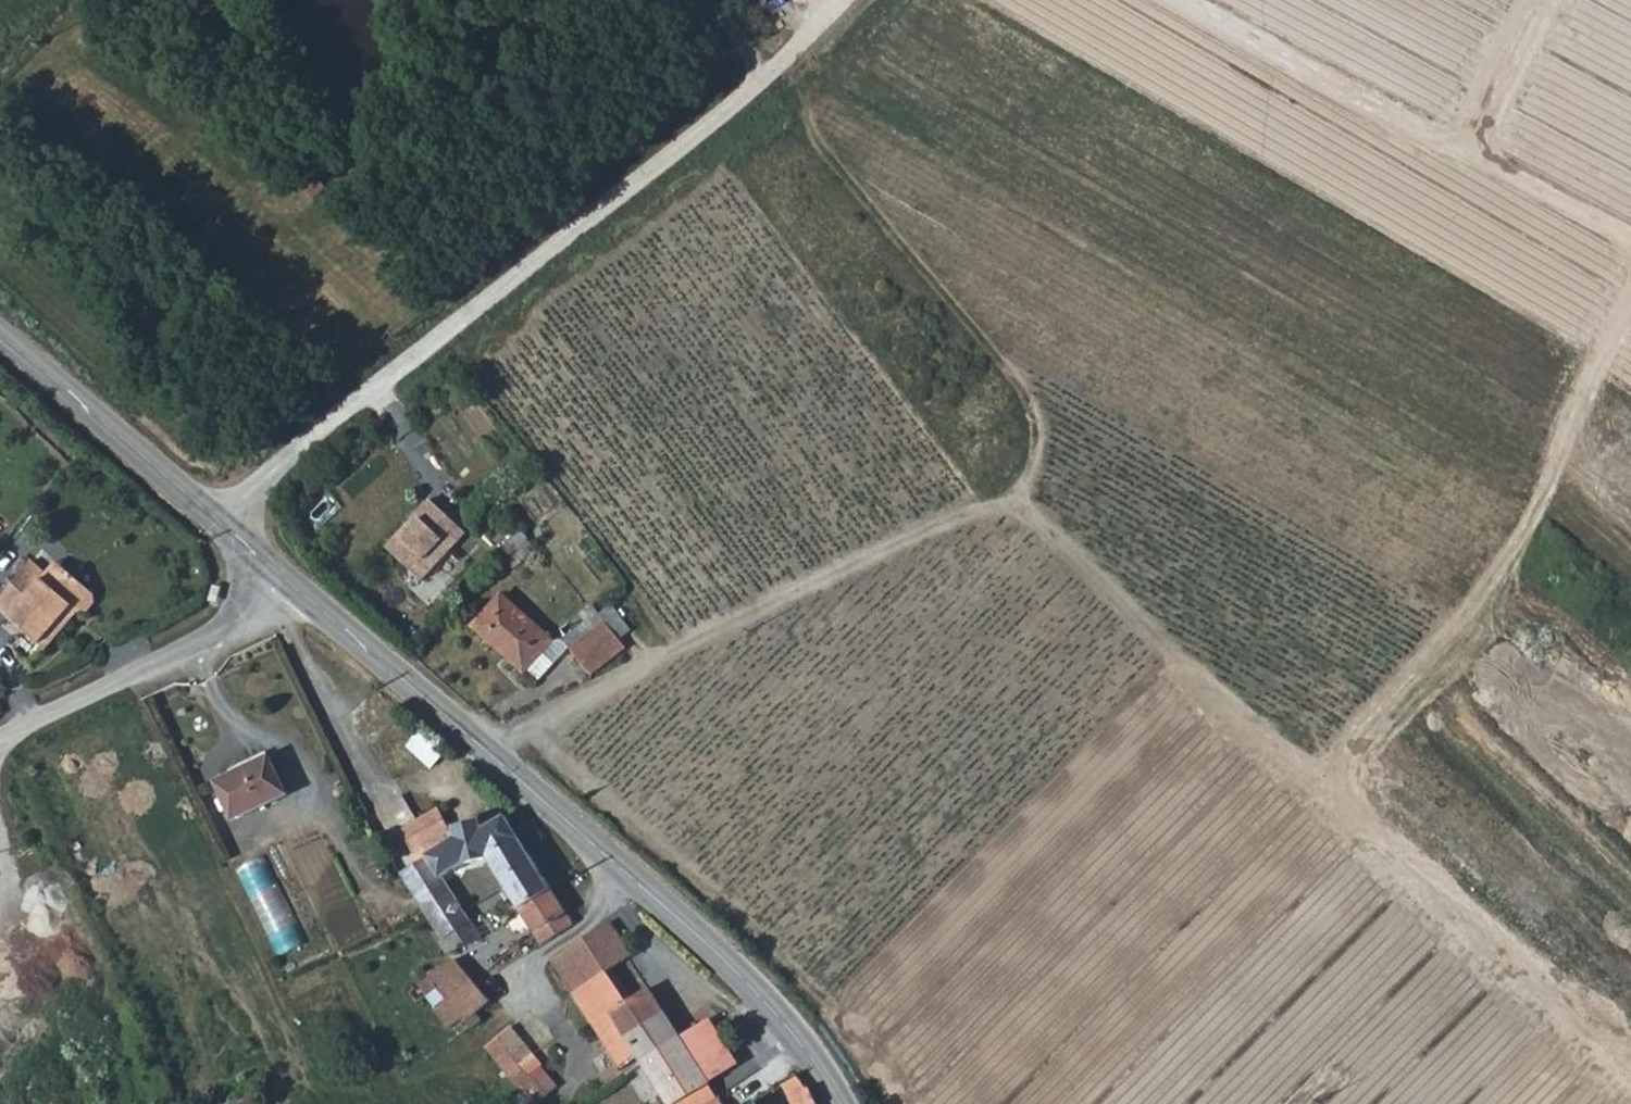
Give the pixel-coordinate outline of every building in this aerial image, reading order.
[(431,498),(386,545),(422,579),(466,532),(431,498)] [(60,566),(51,576),(64,587),(71,577),(60,566)] [(64,587),(51,576),(48,579),(35,568),(0,606),(0,614),(45,653),(67,629),(63,622),(72,614),(79,620),(88,619),(95,613),(98,606),(94,597),(71,577),(64,587)] [(522,673),(551,642),(501,596),(473,627),(522,673)] [(617,653),(593,630),(563,661),(582,680),(587,685),(596,675),(617,653)] [(412,751),(440,767),(451,749),(423,732),(412,751)] [(284,801),(265,763),(215,787),(235,825),(284,801)] [(466,866),(484,856),(516,841),(503,819),(482,829),(477,825),(463,835),(462,842),(457,843),(443,816),(403,837),(416,861),(426,857),(432,868),(442,886),(450,878),(466,866)] [(541,946),(570,929),(516,841),(484,856),(541,946)] [(432,868),(403,883),(425,918),(453,904),(442,886),(432,868)] [(279,955),(307,946),(286,879),(258,888),(279,955)] [(428,924),(444,948),(471,933),(453,904),(425,918),(428,924)] [(607,974),(630,959),(610,925),(550,961),(571,997),(607,974)] [(482,949),(471,933),(444,948),(438,952),(444,965),(451,962),(482,949)] [(425,993),(435,1009),(446,1004),(466,1029),(490,1008),(455,967),(430,983),(433,988),(425,993)] [(571,997),(617,1070),(635,1059),(622,1035),(659,1013),(645,992),(624,1004),(607,974),(571,997)] [(460,1043),(469,1035),(466,1029),(446,1004),(435,1009),(459,1041),(460,1043)] [(622,1035),(635,1059),(639,1066),(677,1039),(659,1013),(622,1035)] [(677,1039),(709,1086),(734,1069),(702,1023),(677,1039)] [(520,1070),(535,1064),(511,1035),(502,1043),(520,1070)] [(709,1086),(677,1039),(639,1066),(625,1077),(648,1103),(656,1103),(663,1100),(666,1103),(682,1103),(709,1086)] [(504,1078),(520,1070),(502,1043),(487,1054),(504,1078)] [(535,1064),(520,1070),(533,1088),(545,1081),(535,1064)] [(516,1096),(533,1088),(520,1070),(504,1078),(516,1096)] [(810,1075),(791,1087),(799,1103),(823,1103),(810,1075)] [(516,1096),(522,1103),(543,1103),(533,1088),(516,1096)]
